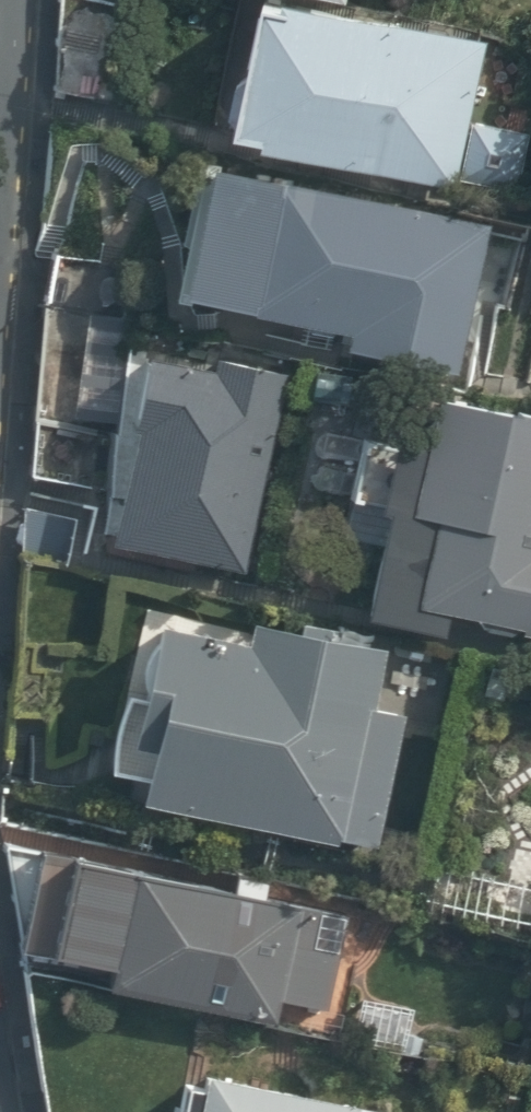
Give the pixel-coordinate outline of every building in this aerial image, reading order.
[(249,146),(520,204),(530,151),(530,127),(479,116),(493,50),(279,4),(249,146)] [(494,239),(203,181),(177,311),(345,345),(342,358),(465,383),(494,239)] [(251,593),(287,377),(144,353),(108,569),(251,593)] [(419,392),(375,628),(453,643),(457,621),(530,635),(530,413),(419,392)] [(154,763),(145,813),(381,855),(404,724),(365,717),(377,648),(271,629),(265,659),(160,640),(138,760),(154,763)] [(341,911),(85,858),(60,978),(315,1031),(341,911)] [(178,1111),(336,1111),(184,1082),(178,1111)]
